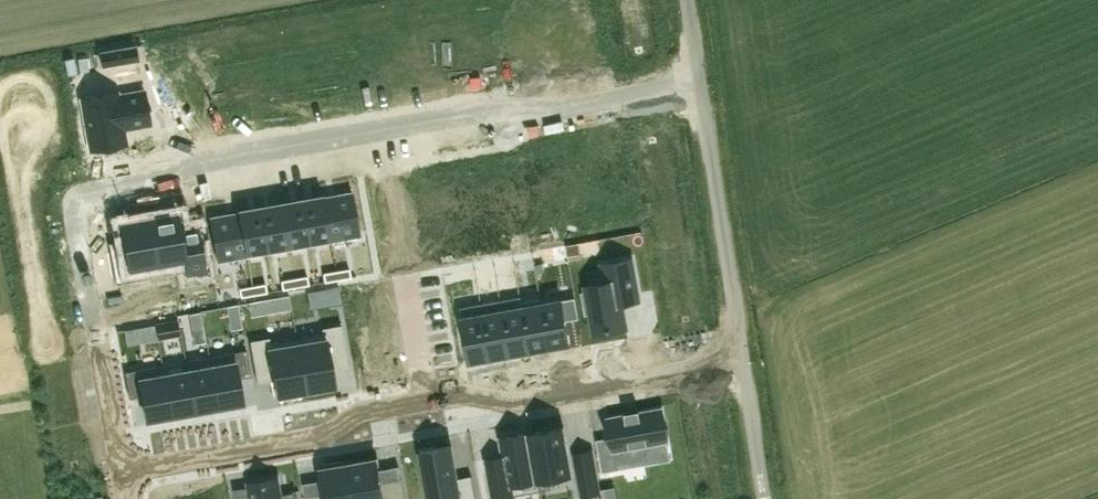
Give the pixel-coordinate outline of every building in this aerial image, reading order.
[(139,60),(137,45),(100,51),(103,66),(139,60)] [(117,91),(82,97),(91,149),(126,143),(123,127),(151,123),(145,91),(118,96),(117,91)] [(352,191),(323,196),(330,238),(329,238),(329,240),(360,234),(352,191)] [(323,196),(302,200),(309,242),(329,238),(330,238),(323,196)] [(302,200),(281,204),(288,245),(309,242),(302,200)] [(281,204),(260,207),(267,249),(288,245),(281,204)] [(260,207),(239,211),(247,253),(267,249),(260,207)] [(154,216),(149,217),(160,275),(187,270),(187,274),(207,270),(200,230),(196,231),(185,233),(181,230),(178,212),(173,213),(172,209),(153,212),(154,216)] [(239,211),(210,216),(218,260),(241,256),(248,254),(247,253),(239,211)] [(124,239),(109,242),(116,283),(160,275),(149,217),(121,222),(124,239)] [(581,257),(579,243),(568,245),(570,259),(581,257)] [(569,257),(566,244),(553,247),(556,260),(569,257)] [(534,257),(515,260),(517,273),(536,270),(534,257)] [(588,290),(582,291),(586,314),(592,313),(596,331),(626,326),(621,295),(638,292),(632,258),(603,263),(606,282),(587,286),(588,290)] [(515,260),(496,263),(498,277),(517,273),(515,260)] [(543,262),(536,264),(538,272),(545,271),(543,262)] [(349,267),(336,270),(337,278),(350,276),(349,267)] [(336,270),(323,272),(324,281),(337,278),(336,270)] [(307,275),(294,277),(296,286),(309,283),(307,275)] [(294,277),(281,280),(283,288),(296,286),(294,277)] [(265,282),(252,285),(254,293),(267,291),(265,282)] [(252,285),(239,287),(241,296),(254,293),(252,285)] [(342,301),(339,285),(328,287),(331,303),(342,301)] [(291,307),(289,294),(263,299),(265,312),(291,307)] [(522,296),(501,299),(511,353),(531,350),(522,301),(523,301),(522,296)] [(523,301),(522,301),(531,350),(550,346),(542,303),(543,302),(543,297),(523,301)] [(543,302),(542,303),(550,346),(571,342),(567,320),(580,317),(576,297),(543,302)] [(199,302),(200,310),(217,306),(216,299),(199,302)] [(501,299),(482,303),(491,357),(511,353),(501,299)] [(482,303),(461,306),(471,360),(491,357),(482,303)] [(206,341),(200,311),(189,313),(195,343),(206,341)] [(180,333),(178,319),(167,321),(170,335),(180,333)] [(157,339),(155,324),(146,326),(149,341),(157,339)] [(323,333),(297,338),(306,390),(335,385),(332,368),(349,365),(342,324),(322,328),(323,333)] [(270,337),(250,340),(258,381),(275,378),(278,395),(283,394),(284,398),(303,395),(302,391),(306,390),(297,338),(271,342),(270,337)] [(247,349),(210,356),(219,406),(243,401),(239,378),(252,375),(247,349)] [(210,356),(186,360),(195,410),(219,406),(210,356)] [(186,360),(163,364),(172,414),(195,410),(186,360)] [(163,364),(125,371),(130,397),(143,395),(147,418),(172,414),(163,364)] [(620,468),(619,464),(650,459),(647,444),(669,440),(663,407),(609,416),(612,436),(597,439),(603,471),(620,468)] [(573,474),(564,426),(532,432),(532,430),(531,430),(541,490),(542,489),(540,480),(573,474)] [(531,430),(501,436),(505,455),(487,458),(494,498),(541,490),(531,430)] [(422,450),(431,498),(437,498),(448,497),(449,498),(477,498),(472,474),(458,477),(452,445),(422,450)] [(601,493),(593,449),(574,452),(582,496),(601,493)] [(356,498),(406,498),(402,478),(383,481),(379,458),(350,463),(356,498)] [(350,463),(345,464),(344,459),(325,463),(326,467),(321,468),(326,492),(306,495),(307,498),(356,498),(350,463)] [(252,498),(298,498),(296,489),(294,489),(294,491),(282,493),(279,476),(249,481),(252,498)] [(615,486),(602,489),(604,498),(617,498),(615,486)]
